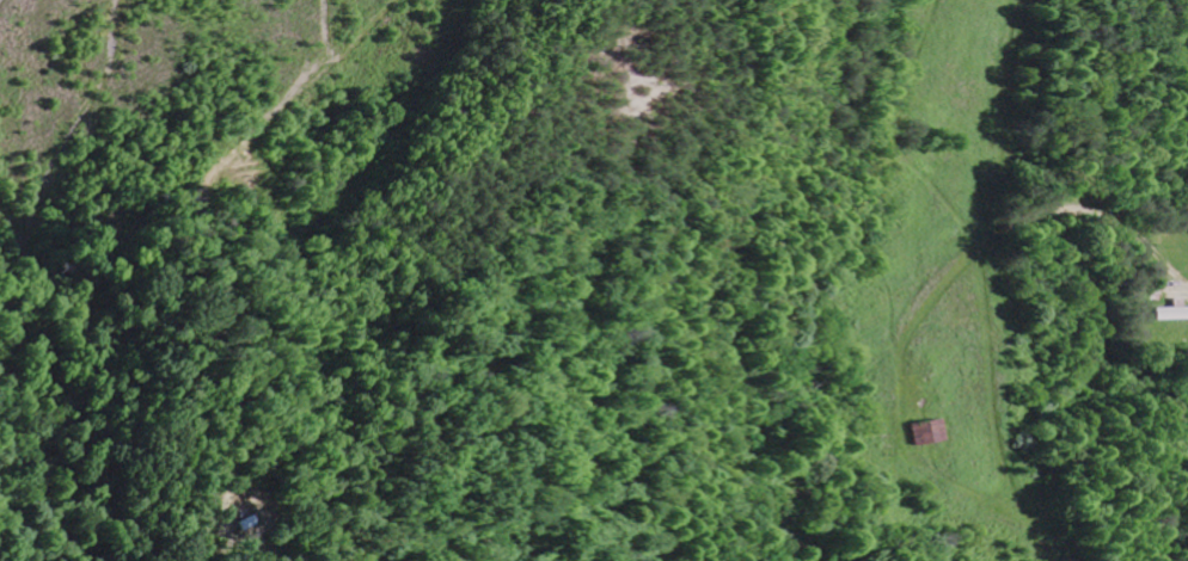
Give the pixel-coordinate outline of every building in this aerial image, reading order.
[(1150,308),(1150,320),(1187,319),(1187,307),(1150,308)] [(899,445),(928,441),(925,419),(896,424),(899,445)]
